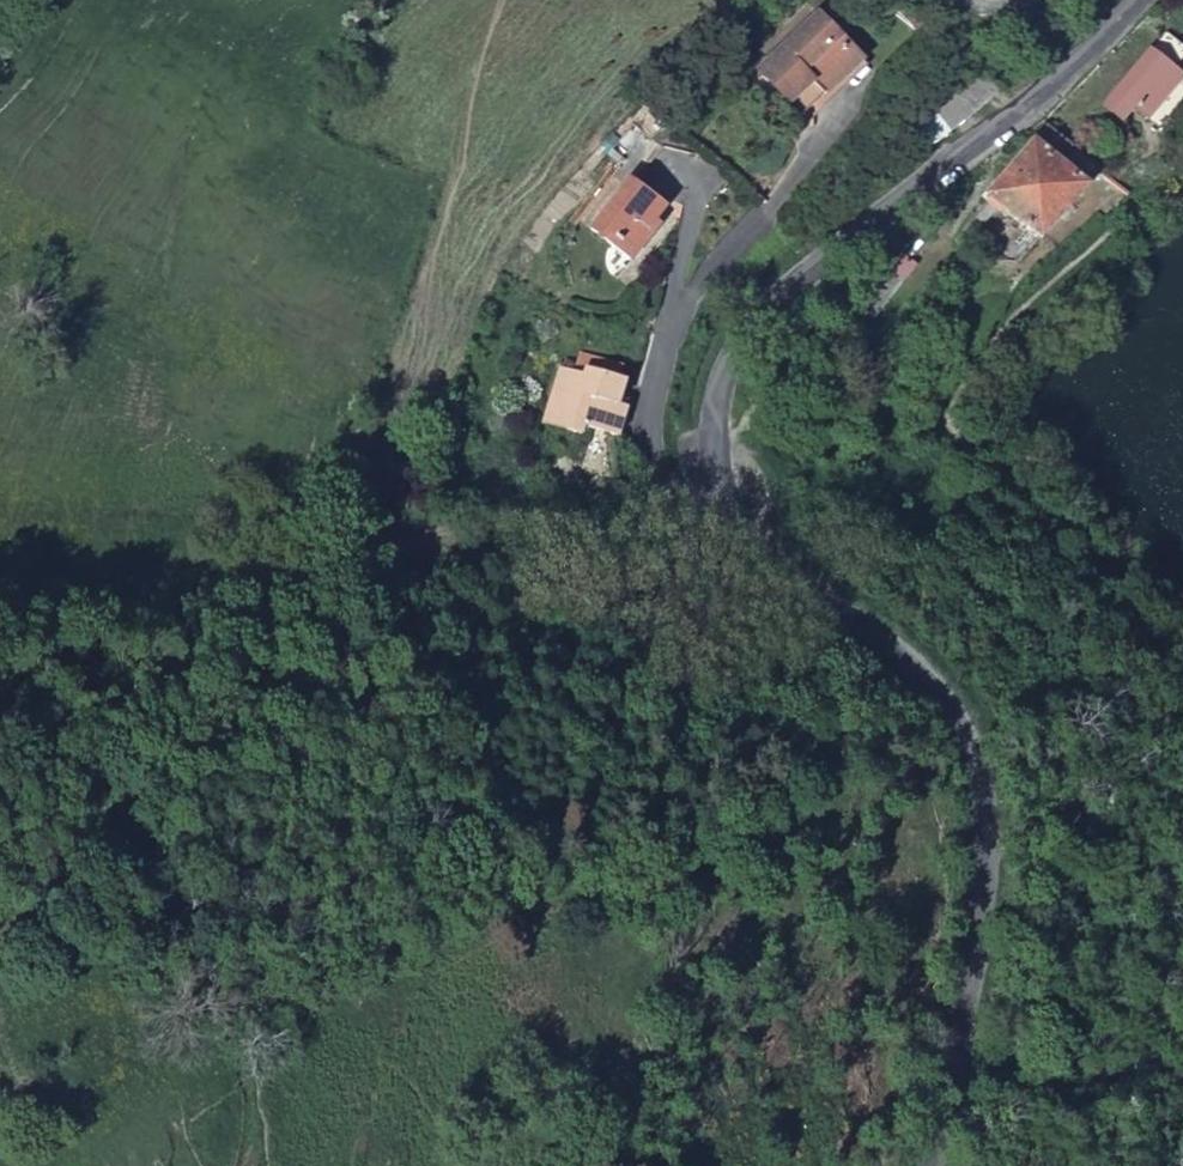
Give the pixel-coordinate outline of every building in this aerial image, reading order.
[(812,133),(870,77),(814,18),(755,74),(812,133)] [(1182,82),(1182,48),(1167,35),(1109,106),(1122,119),(1134,108),(1150,122),(1182,82)] [(971,64),(895,114),(927,149),(1006,95),(971,64)] [(1104,171),(1050,126),(1034,146),(1088,190),(1104,171)] [(590,235),(635,270),(658,238),(651,233),(668,212),(632,183),(660,149),(637,127),(613,154),(625,167),(613,180),(624,191),(590,235)] [(1088,190),(1034,146),(990,198),(1044,241),(1088,190)] [(543,434),(579,448),(584,436),(617,450),(630,415),(618,410),(625,392),(588,378),(583,387),(564,379),(543,434)] [(675,539),(675,546),(697,547),(697,541),(675,539)]
